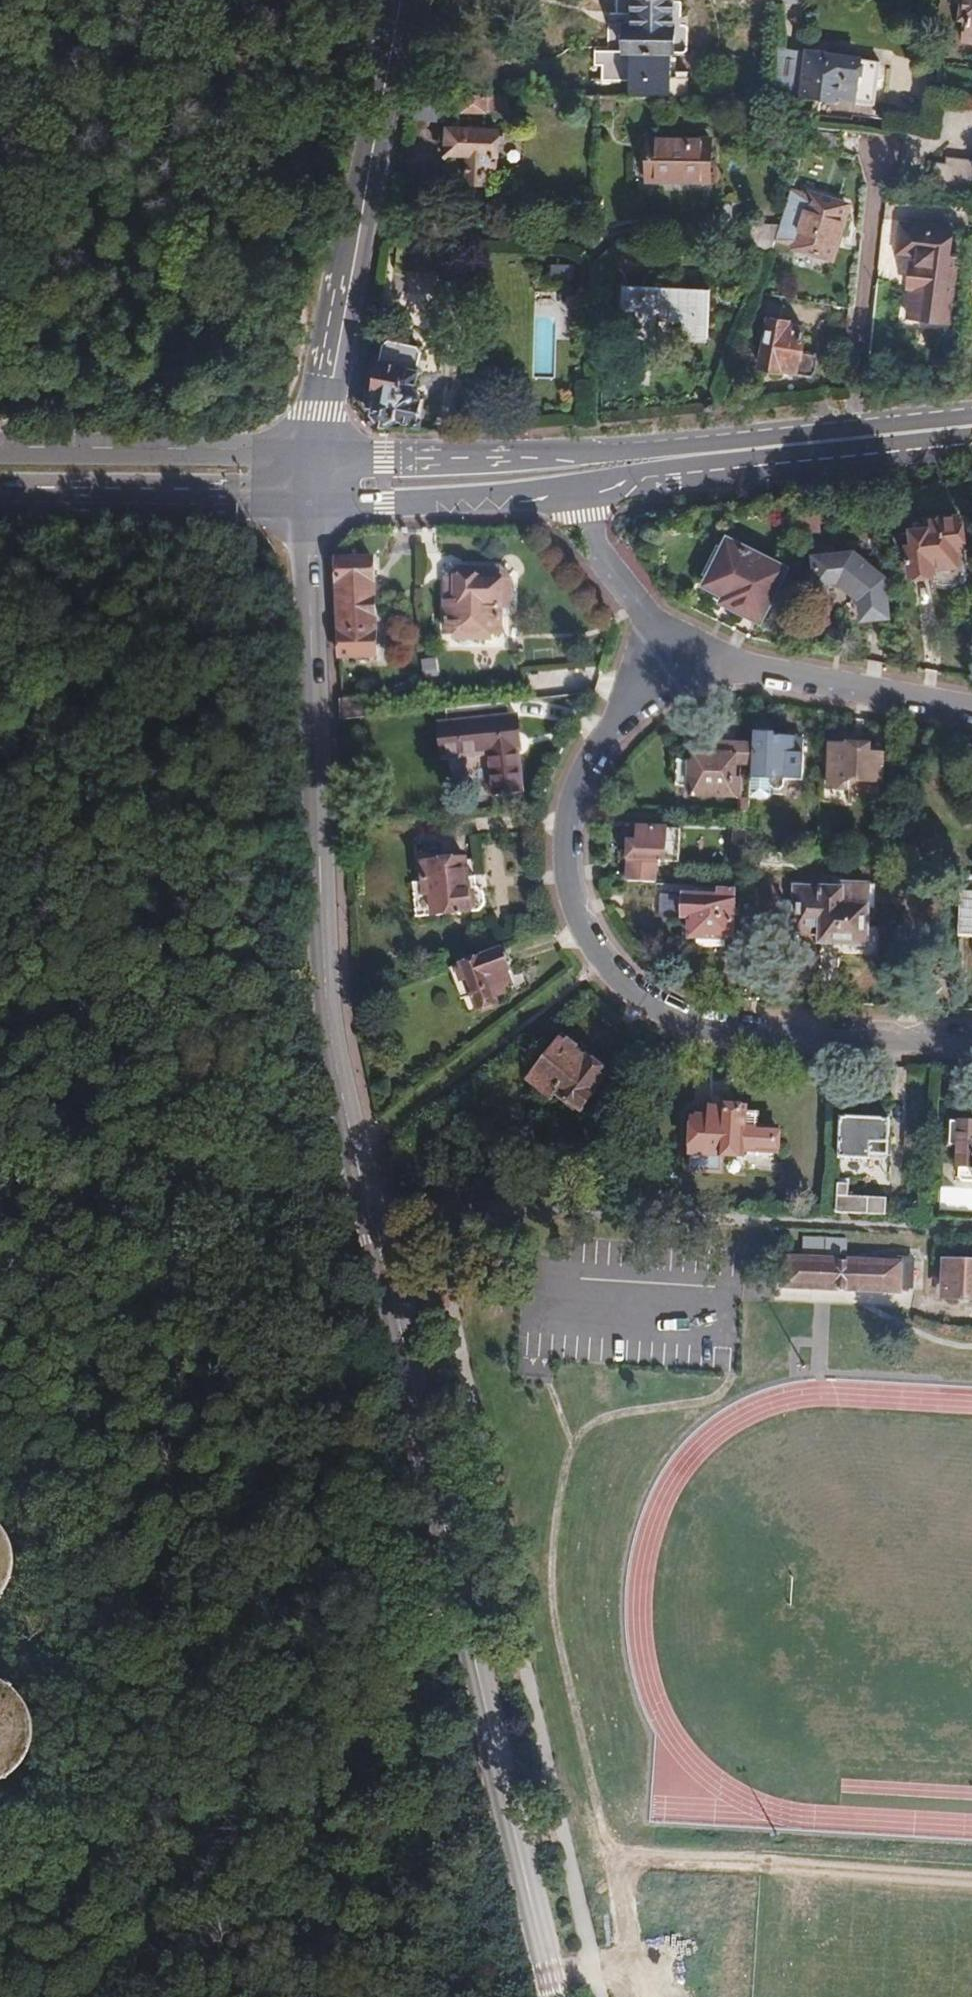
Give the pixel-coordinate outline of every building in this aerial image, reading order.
[(627,97),(665,98),(667,55),(672,56),(673,27),(670,27),(671,0),(634,0),(633,19),(617,19),(615,55),(603,55),(602,71),(615,72),(615,82),(627,83),(627,97)] [(962,35),(971,36),(971,0),(967,0),(962,35)] [(806,61),(774,60),(773,101),(814,102),(834,100),(847,102),(867,100),(875,57),(809,46),(806,61)] [(504,94),(413,92),(410,114),(446,115),(447,111),(503,112),(504,94)] [(421,131),(419,156),(424,156),(432,165),(447,166),(455,175),(454,183),(458,190),(466,190),(472,187),(472,177),(482,169),(485,137),(492,137),(492,130),(430,126),(430,132),(421,131)] [(701,181),(702,137),(639,138),(639,177),(701,181)] [(805,188),(787,239),(825,252),(842,201),(805,188)] [(900,221),(897,249),(916,251),(915,259),(923,259),(922,281),(912,280),(909,308),(949,313),(955,252),(947,252),(950,226),(900,221)] [(770,232),(741,226),(735,254),(763,255),(770,232)] [(452,238),(404,237),(404,270),(452,271),(452,238)] [(698,286),(613,284),(613,333),(646,334),(647,319),(673,319),(672,334),(698,334),(698,286)] [(766,309),(750,350),(805,371),(812,354),(797,348),(801,338),(795,337),(801,323),(766,309)] [(370,409),(370,412),(371,415),(373,417),(375,418),(378,418),(381,417),(383,415),(384,413),(420,419),(425,394),(421,393),(426,366),(421,365),(425,348),(422,343),(388,336),(384,339),(370,409)] [(914,547),(907,547),(910,571),(934,568),(936,579),(965,576),(958,517),(925,521),(926,531),(912,533),(914,547)] [(728,538),(707,583),(743,603),(743,607),(744,610),(747,613),(750,615),(753,616),(756,617),(760,616),(763,614),(786,568),(728,538)] [(851,555),(814,562),(817,585),(841,583),(842,587),(856,599),(860,599),(864,620),(887,617),(882,579),(851,555)] [(368,560),(336,562),(338,656),(370,655),(368,560)] [(459,602),(448,603),(450,634),(455,634),(456,644),(483,643),(483,634),(499,633),(498,611),(507,611),(505,589),(498,589),(498,577),(459,579),(459,602)] [(424,660),(428,677),(442,675),(438,657),(424,660)] [(368,698),(340,700),(340,720),(370,717),(368,698)] [(507,716),(506,704),(445,710),(446,722),(438,723),(441,758),(489,754),(493,795),(520,793),(515,740),(519,740),(516,715),(507,716)] [(757,734),(753,802),(774,804),(776,785),(802,788),(805,743),(775,741),(775,735),(757,734)] [(752,774),(753,751),(718,749),(718,759),(695,758),(694,764),(678,764),(677,786),(694,787),(694,792),(733,794),(735,773),(752,774)] [(829,800),(855,801),(855,794),(857,756),(831,754),(829,800)] [(873,758),(857,756),(855,794),(882,796),(884,766),(873,766),(873,758)] [(740,793),(739,814),(750,814),(751,794),(740,793)] [(632,858),(630,882),(663,884),(664,864),(681,864),(682,835),(627,833),(626,858),(632,858)] [(438,893),(430,893),(430,917),(485,917),(495,910),(494,873),(438,873),(438,893)] [(797,881),(792,921),(817,925),(816,934),(859,940),(864,903),(871,904),(874,884),(843,880),(841,887),(797,881)] [(958,936),(967,937),(966,943),(971,944),(971,894),(960,893),(958,936)] [(733,940),(736,896),(724,895),(724,900),(665,896),(663,917),(697,920),(696,938),(699,938),(699,952),(728,954),(729,940),(733,940)] [(505,949),(457,966),(467,992),(478,988),(483,1003),(502,996),(499,988),(508,985),(506,978),(513,976),(509,965),(512,959),(509,951),(505,949)] [(545,1055),(530,1081),(554,1096),(557,1089),(581,1103),(591,1086),(601,1091),(613,1070),(563,1039),(552,1058),(545,1055)] [(754,1108),(755,1102),(752,1102),(751,1101),(749,1100),(747,1099),(745,1098),(743,1098),(741,1098),(739,1099),(737,1099),(735,1101),(734,1102),(732,1102),(731,1121),(702,1120),(701,1140),(695,1140),(694,1149),(701,1149),(700,1166),(732,1167),(732,1150),(753,1151),(753,1145),(786,1146),(787,1123),(766,1122),(766,1108),(754,1108)] [(842,1121),(840,1157),(875,1160),(875,1153),(894,1153),(895,1124),(842,1121)] [(946,1142),(954,1142),(955,1160),(971,1161),(971,1123),(947,1122),(946,1142)] [(844,1188),(843,1216),(871,1217),(889,1218),(890,1199),(854,1197),(854,1189),(844,1188)] [(912,1201),(912,1203),(913,1206),(915,1208),(918,1209),(921,1208),(923,1206),(924,1204),(924,1201),(923,1198),(921,1197),(918,1196),(915,1196),(913,1198),(912,1201)] [(790,1259),(789,1288),(898,1294),(899,1264),(790,1259)] [(947,1297),(971,1298),(971,1266),(949,1264),(947,1297)] [(17,1639),(26,1617),(45,1626),(80,1548),(0,1513),(0,1632),(17,1639)] [(0,1697),(0,1798),(78,1799),(79,1698),(0,1697)]
